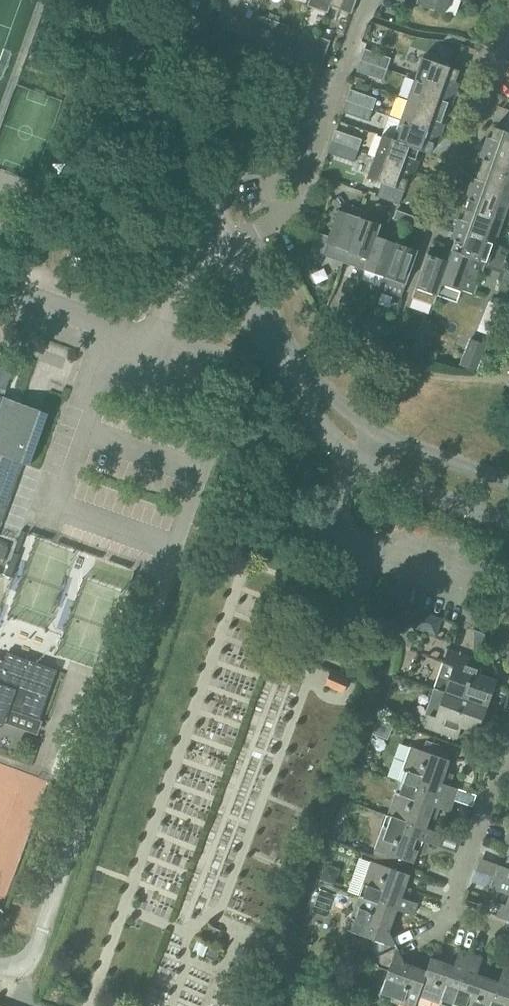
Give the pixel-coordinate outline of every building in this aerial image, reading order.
[(308,6),(328,13),(331,6),(330,6),(332,0),(310,0),(308,6)] [(331,6),(352,14),(357,0),(332,0),(330,6),(331,6)] [(408,1),(444,15),(450,0),(408,0),(408,1)] [(258,15),(249,42),(259,45),(269,49),(278,23),(280,18),(269,14),(267,19),(258,15)] [(280,53),(289,27),(278,23),(269,49),(280,53)] [(308,33),(299,59),(310,63),(319,37),(308,33)] [(321,67),(331,41),(319,37),(310,63),(321,67)] [(391,58),(365,49),(361,60),(387,69),(391,58)] [(460,71),(423,58),(416,80),(456,94),(460,83),(456,82),(460,71)] [(357,71),(384,80),(387,69),(361,60),(357,71)] [(456,94),(416,80),(408,100),(446,113),(449,103),(452,104),(456,94)] [(377,99),(351,90),(347,101),(373,110),(377,99)] [(446,113),(408,100),(401,120),(441,134),(444,124),(442,123),(446,113)] [(343,112),(369,121),(373,110),(347,101),(343,112)] [(390,116),(383,135),(394,139),(394,140),(420,149),(419,150),(431,154),(434,144),(437,145),(441,134),(401,120),(390,116)] [(487,137),(484,147),(508,157),(508,133),(495,128),(491,138),(487,137)] [(363,139),(336,130),(332,141),(359,151),(363,139)] [(416,159),(419,150),(420,149),(394,140),(394,139),(383,135),(376,157),(416,171),(419,160),(416,159)] [(328,152),(355,161),(359,151),(332,141),(328,152)] [(484,158),(480,169),(508,179),(508,157),(484,147),(480,157),(484,158)] [(376,157),(368,177),(382,182),(377,197),(400,205),(405,190),(409,180),(412,181),(416,171),(376,157)] [(473,178),(470,188),(508,202),(508,179),(480,169),(476,179),(473,178)] [(469,199),(466,209),(503,223),(508,207),(508,202),(470,188),(466,198),(469,199)] [(344,263),(364,270),(376,236),(377,236),(381,225),(380,225),(386,206),(376,203),(371,217),(377,220),(376,224),(360,218),(356,229),(344,263)] [(309,256),(321,260),(323,255),(344,263),(356,229),(360,218),(363,209),(352,205),(349,214),(338,210),(329,236),(318,232),(309,256)] [(462,220),(459,219),(455,229),(496,244),(503,223),(466,209),(462,220)] [(397,210),(394,219),(403,222),(407,213),(397,210)] [(407,213),(403,222),(422,228),(425,220),(407,213)] [(452,239),(455,241),(451,251),(488,264),(496,244),(455,229),(452,239)] [(364,270),(384,277),(396,243),(377,236),(376,236),(364,270)] [(379,289),(402,297),(418,251),(396,243),(384,277),(379,289)] [(488,265),(488,264),(451,251),(447,261),(448,262),(440,285),(441,285),(461,292),(462,290),(475,294),(486,264),(488,265)] [(447,261),(427,254),(411,300),(433,308),(441,285),(440,285),(448,262),(447,261)] [(499,290),(508,293),(508,289),(508,282),(503,279),(499,290)] [(347,321),(354,324),(356,317),(349,315),(347,321)] [(390,327),(369,319),(364,333),(386,340),(390,327)] [(428,322),(421,343),(431,346),(438,326),(437,325),(428,322)] [(471,339),(460,365),(476,371),(486,345),(471,339)] [(6,390),(14,367),(0,362),(0,387),(6,390)] [(2,521),(24,462),(31,464),(49,413),(4,397),(6,390),(0,387),(0,520),(2,521)] [(437,637),(443,619),(415,608),(408,626),(437,637)] [(473,629),(472,650),(485,651),(482,633),(473,629)] [(434,689),(486,707),(496,681),(479,675),(483,664),(447,651),(443,664),(434,689)] [(40,720),(58,670),(8,652),(5,661),(0,660),(0,726),(3,727),(10,709),(40,720)] [(344,694),(350,679),(331,671),(325,686),(344,694)] [(430,715),(425,728),(457,739),(461,728),(477,733),(486,707),(434,689),(426,714),(430,715)] [(429,754),(412,748),(400,782),(453,801),(457,789),(451,787),(455,775),(445,772),(453,751),(432,744),(429,754)] [(400,782),(388,816),(425,829),(426,829),(430,817),(435,818),(439,809),(449,812),(453,801),(400,782)] [(441,834),(426,829),(425,829),(388,816),(376,850),(413,863),(418,850),(427,853),(430,843),(437,846),(441,834)] [(508,856),(505,867),(497,864),(493,876),(508,881),(508,856)] [(372,862),(360,896),(397,909),(397,910),(413,915),(417,904),(408,901),(413,889),(405,886),(409,875),(372,862)] [(489,888),(498,891),(494,902),(501,904),(497,916),(508,921),(508,881),(493,876),(489,888)] [(388,934),(397,910),(397,909),(360,896),(347,931),(360,935),(356,946),(370,951),(374,959),(396,948),(388,934)] [(198,940),(193,953),(205,957),(209,945),(198,940)] [(211,946),(207,957),(217,961),(222,950),(211,946)] [(426,971),(404,963),(396,948),(374,959),(379,968),(388,972),(379,997),(403,1005),(416,1005),(419,997),(418,996),(427,971),(426,971)] [(432,958),(431,958),(426,971),(427,971),(418,996),(419,997),(446,1005),(453,1005),(471,954),(459,950),(456,959),(445,955),(443,962),(432,958)] [(483,958),(471,954),(453,1005),(492,1005),(500,982),(499,981),(488,978),(491,971),(480,967),(483,958)] [(492,1005),(508,1005),(508,967),(504,965),(499,981),(500,982),(492,1005)]
